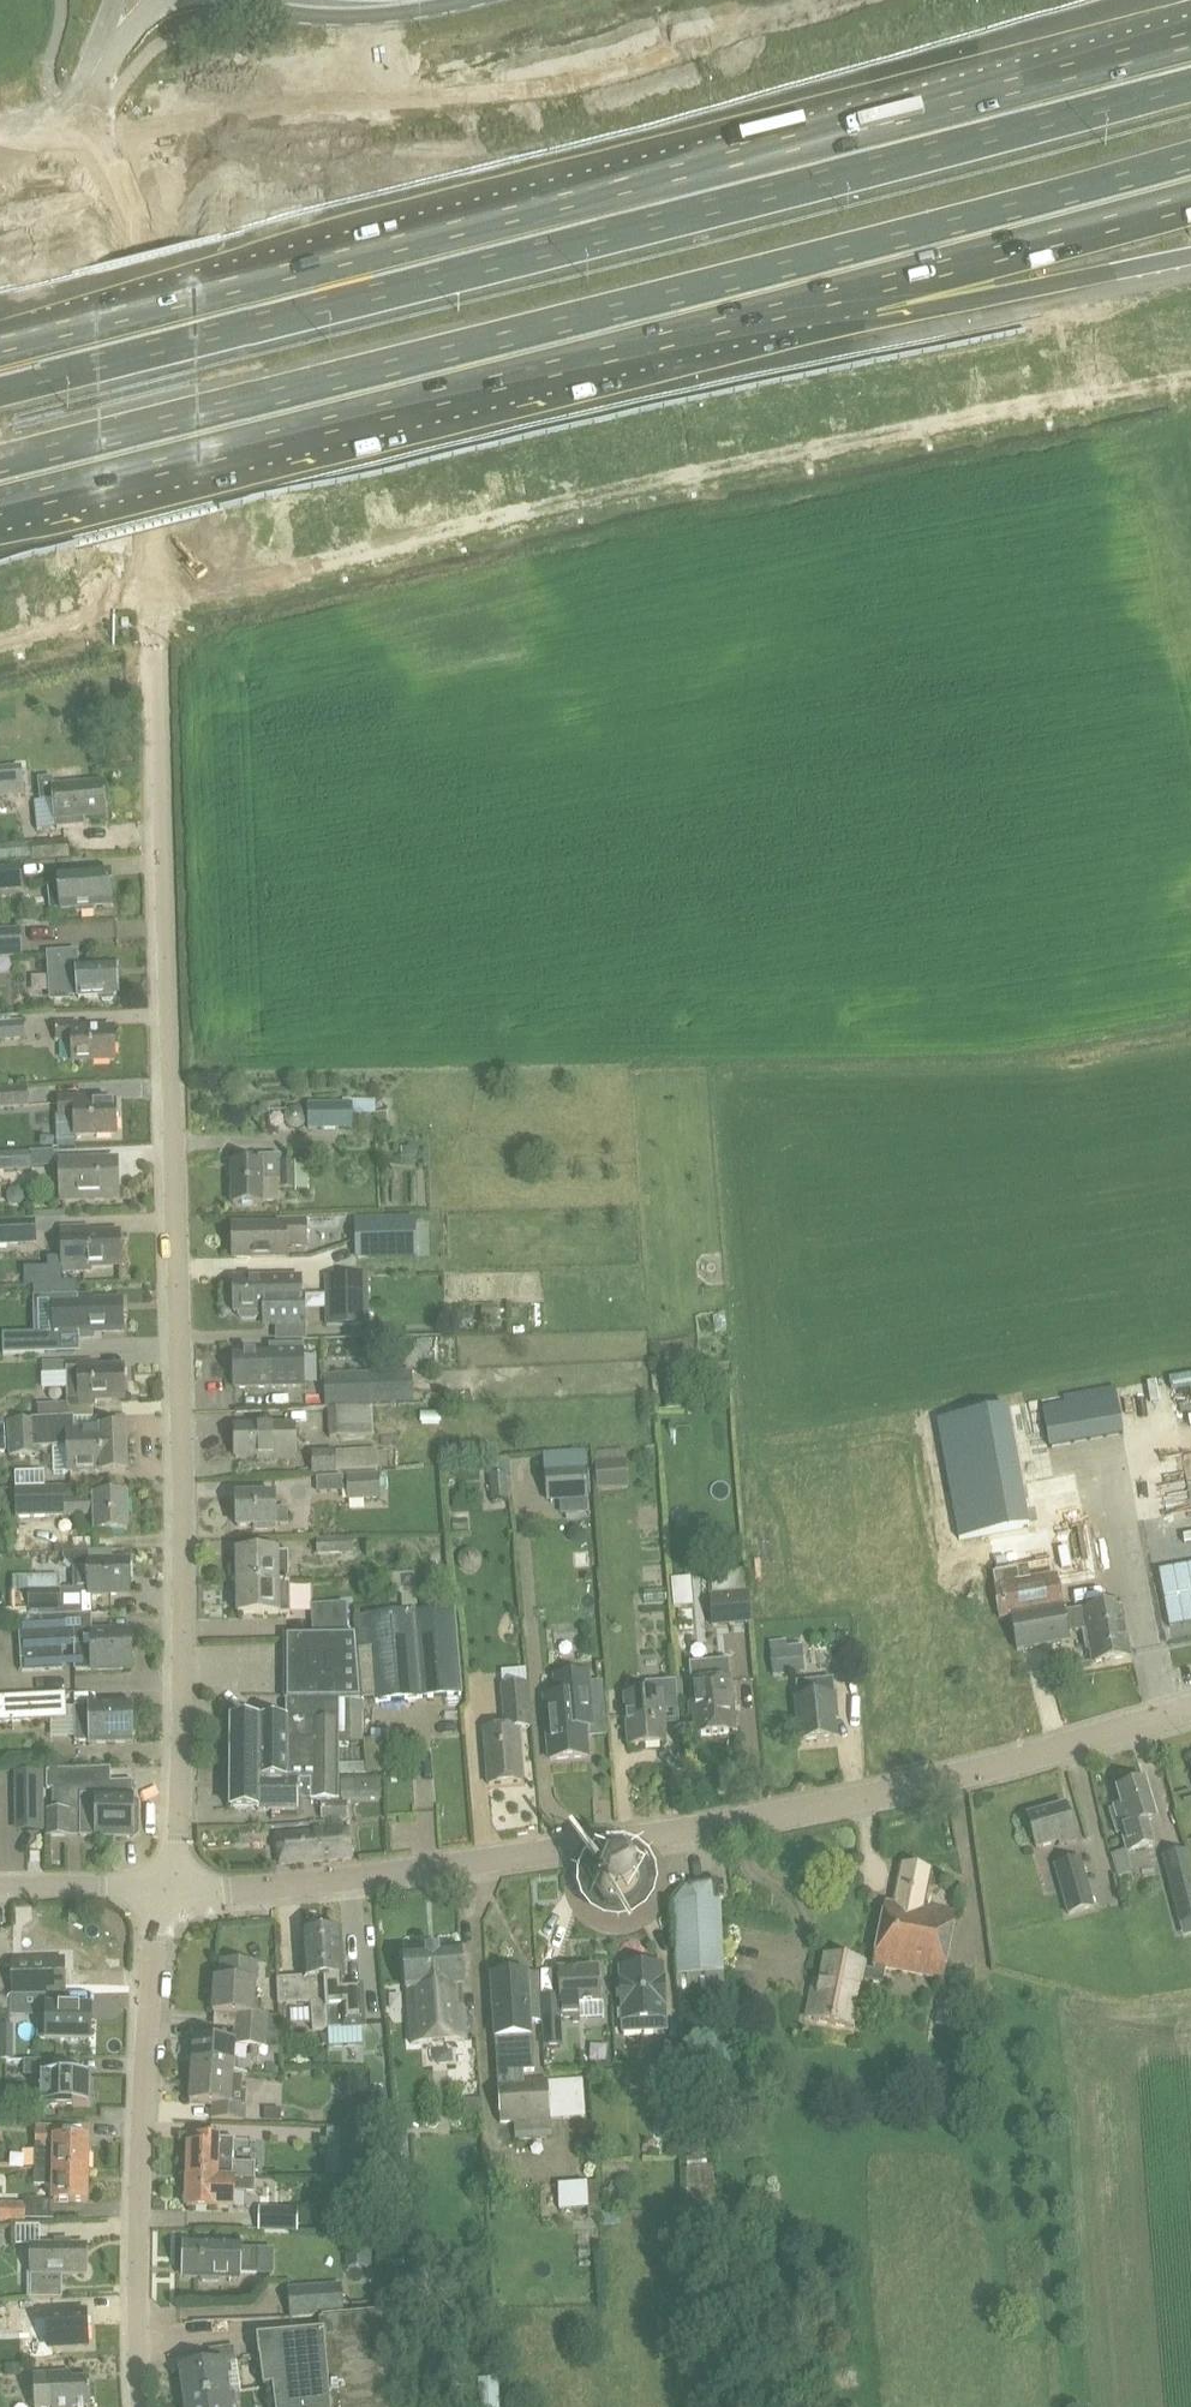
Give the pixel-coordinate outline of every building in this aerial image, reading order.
[(28,793),(26,768),(0,771),(0,797),(28,793)] [(53,778),(38,779),(41,802),(54,800),(56,823),(57,829),(84,827),(84,821),(84,819),(106,817),(103,783),(54,787),(53,778)] [(2,815),(18,815),(18,799),(3,799),(2,815)] [(16,867),(0,868),(0,889),(17,888),(16,867)] [(107,872),(61,875),(63,910),(110,907),(107,872)] [(19,929),(0,930),(0,960),(21,958),(19,929)] [(64,996),(77,995),(77,1001),(79,1001),(97,999),(102,1003),(110,1003),(114,998),(115,998),(113,964),(77,967),(76,967),(75,953),(50,955),(51,971),(48,976),(49,997),(54,1002),(61,1001),(64,996)] [(25,1039),(23,1021),(12,1023),(11,1017),(0,1018),(0,1042),(25,1039)] [(79,1024),(57,1025),(57,1039),(72,1038),(73,1064),(114,1062),(113,1029),(79,1030),(79,1024)] [(0,1089),(0,1109),(28,1108),(27,1087),(0,1089)] [(114,1104),(94,1105),(94,1098),(59,1099),(59,1117),(75,1116),(75,1137),(115,1136),(114,1104)] [(351,1100),(351,1104),(351,1116),(374,1116),(374,1128),(387,1128),(387,1113),(376,1113),(375,1099),(351,1100)] [(351,1116),(351,1104),(307,1105),(308,1131),(352,1130),(351,1116)] [(304,1112),(297,1108),(291,1108),(286,1113),(285,1120),(286,1125),(295,1130),(299,1129),(301,1129),(303,1127),(305,1125),(306,1121),(306,1116),(304,1112)] [(402,1148),(403,1165),(416,1165),(416,1147),(402,1148)] [(28,1169),(27,1153),(4,1154),(4,1169),(28,1169)] [(296,1191),(296,1165),(296,1163),(283,1163),(283,1156),(260,1157),(260,1163),(232,1164),(233,1186),(230,1188),(230,1197),(233,1200),(233,1204),(263,1204),(263,1203),(281,1203),(280,1192),(296,1191)] [(117,1160),(60,1163),(62,1202),(102,1200),(102,1193),(118,1193),(117,1160)] [(316,1188),(316,1164),(303,1164),(303,1188),(316,1188)] [(356,1260),(416,1257),(415,1218),(409,1218),(355,1221),(356,1260)] [(35,1236),(35,1220),(5,1222),(0,1222),(0,1245),(35,1243),(35,1236)] [(306,1246),(306,1229),(306,1220),(279,1221),(279,1226),(234,1227),(235,1258),(285,1257),(285,1247),(306,1246)] [(64,1271),(97,1270),(97,1266),(121,1264),(119,1233),(90,1234),(89,1228),(73,1228),(74,1240),(62,1241),(64,1271)] [(492,1263),(488,1228),(449,1232),(453,1267),(492,1263)] [(325,1294),(368,1293),(368,1276),(324,1277),(325,1294)] [(298,1294),(298,1277),(234,1278),(235,1295),(298,1294)] [(54,1339),(79,1338),(93,1337),(93,1331),(123,1330),(121,1298),(92,1299),(91,1294),(76,1294),(76,1285),(64,1285),(33,1287),(35,1339),(44,1338),(44,1339),(54,1339)] [(368,1310),(368,1293),(325,1294),(326,1311),(325,1325),(367,1325),(368,1310)] [(298,1294),(235,1295),(235,1313),(239,1313),(240,1320),(259,1320),(259,1313),(265,1312),(265,1322),(277,1322),(282,1326),(305,1326),(305,1294),(298,1294)] [(481,1308),(482,1324),(497,1323),(497,1308),(481,1308)] [(44,1339),(44,1338),(35,1339),(3,1340),(4,1354),(45,1353),(44,1339)] [(268,1354),(235,1355),(236,1390),(271,1389),(303,1388),(302,1346),(268,1347),(268,1354)] [(68,1375),(68,1388),(69,1406),(95,1405),(95,1400),(125,1400),(124,1367),(94,1367),(93,1362),(43,1363),(44,1376),(68,1375)] [(413,1403),(412,1371),(324,1375),(325,1406),(413,1403)] [(666,1409),(681,1409),(679,1380),(665,1382),(666,1409)] [(1123,1433),(1116,1386),(1062,1396),(1063,1403),(1041,1408),(1049,1448),(1123,1433)] [(36,1404),(37,1421),(68,1419),(68,1418),(68,1412),(68,1408),(68,1403),(36,1404)] [(329,1438),(374,1435),(372,1405),(327,1409),(329,1438)] [(1007,1408),(937,1421),(959,1540),(1029,1527),(1007,1408)] [(101,1474),(127,1473),(125,1429),(75,1431),(74,1418),(71,1418),(69,1418),(68,1418),(68,1419),(37,1421),(8,1422),(10,1457),(41,1456),(41,1450),(68,1449),(70,1473),(101,1471),(101,1474)] [(295,1460),(294,1425),(236,1427),(237,1462),(295,1460)] [(376,1451),(377,1471),(388,1470),(387,1450),(376,1451)] [(312,1474),(337,1472),(336,1452),(311,1453),(312,1474)] [(547,1500),(588,1498),(586,1468),(585,1452),(559,1454),(560,1470),(545,1471),(547,1500)] [(625,1462),(595,1464),(597,1488),(626,1486),(625,1462)] [(379,1474),(347,1476),(348,1500),(380,1498),(379,1474)] [(345,1475),(317,1476),(318,1492),(346,1491),(345,1475)] [(492,1475),(493,1500),(507,1499),(507,1475),(492,1475)] [(15,1519),(94,1517),(94,1498),(64,1500),(64,1487),(15,1489),(15,1519)] [(290,1507),(280,1507),(279,1492),(238,1493),(239,1528),(275,1527),(290,1526),(290,1507)] [(94,1498),(94,1517),(95,1532),(128,1532),(127,1496),(94,1496),(94,1498)] [(467,1530),(467,1519),(452,1520),(453,1530),(467,1530)] [(317,1540),(317,1555),(354,1554),(354,1538),(317,1540)] [(83,1615),(92,1615),(92,1596),(128,1595),(127,1559),(112,1560),(112,1552),(91,1552),(61,1553),(61,1556),(73,1568),(73,1589),(60,1590),(60,1576),(28,1577),(29,1618),(83,1615)] [(237,1580),(238,1584),(288,1583),(288,1554),(277,1554),(277,1553),(237,1554),(237,1562),(231,1565),(231,1577),(237,1580)] [(1159,1570),(1169,1628),(1190,1623),(1190,1564),(1159,1570)] [(1028,1567),(993,1574),(995,1587),(994,1587),(1000,1620),(1011,1618),(1017,1651),(1069,1642),(1057,1576),(1030,1580),(1028,1567)] [(288,1583),(238,1584),(238,1614),(279,1613),(289,1613),(288,1583)] [(710,1596),(711,1626),(751,1624),(749,1594),(710,1596)] [(313,1634),(348,1634),(346,1604),(311,1606),(313,1634)] [(1121,1604),(1071,1613),(1075,1631),(1086,1629),(1093,1663),(1130,1656),(1121,1604)] [(286,1702),(286,1721),(288,1721),(288,1780),(258,1780),(258,1809),(258,1813),(261,1813),(298,1812),(299,1801),(299,1781),(312,1781),(312,1801),(339,1802),(339,1755),(339,1743),(364,1742),(364,1700),(375,1699),(375,1704),(462,1696),(455,1608),(418,1611),(388,1614),(354,1616),(355,1634),(354,1634),(348,1634),(313,1634),(284,1634),(284,1702),(286,1702)] [(92,1615),(83,1615),(29,1618),(18,1618),(22,1673),(64,1669),(63,1643),(74,1642),(75,1671),(93,1670),(93,1672),(130,1671),(129,1632),(92,1632),(92,1615)] [(802,1645),(787,1647),(787,1640),(769,1643),(772,1678),(805,1674),(802,1645)] [(689,1663),(691,1683),(692,1704),(689,1705),(690,1717),(693,1716),(695,1736),(735,1732),(731,1679),(729,1660),(689,1663)] [(601,1683),(589,1684),(588,1675),(555,1678),(557,1697),(546,1698),(547,1712),(546,1712),(549,1760),(588,1757),(585,1727),(605,1726),(601,1683)] [(676,1680),(646,1683),(647,1696),(626,1697),(630,1747),(664,1744),(663,1725),(661,1710),(678,1709),(676,1680)] [(834,1693),(833,1693),(832,1681),(796,1684),(797,1698),(802,1741),(835,1737),(833,1719),(837,1719),(834,1693)] [(506,1729),(484,1731),(488,1785),(522,1782),(517,1728),(529,1727),(526,1686),(502,1688),(506,1729)] [(51,1719),(66,1718),(66,1708),(65,1692),(4,1697),(4,1695),(0,1696),(0,1723),(51,1719)] [(75,1708),(75,1739),(76,1743),(92,1742),(92,1744),(131,1743),(130,1703),(91,1704),(91,1706),(75,1706),(75,1708)] [(231,1809),(258,1809),(258,1780),(288,1780),(288,1721),(286,1721),(231,1721),(231,1809)] [(46,1811),(46,1838),(132,1838),(132,1781),(110,1781),(110,1769),(47,1769),(47,1790),(53,1790),(53,1811),(46,1811)] [(16,1772),(17,1830),(42,1829),(42,1772),(16,1772)] [(1127,1852),(1153,1844),(1146,1823),(1156,1820),(1144,1782),(1117,1790),(1122,1806),(1109,1810),(1116,1835),(1121,1833),(1123,1841),(1127,1852)] [(324,1821),(311,1822),(312,1833),(278,1836),(281,1865),(350,1858),(348,1830),(343,1830),(342,1820),(346,1820),(346,1804),(322,1804),(322,1820),(324,1820),(324,1821)] [(1075,1842),(1065,1805),(1027,1816),(1036,1849),(1060,1842),(1061,1846),(1075,1842)] [(236,1831),(235,1817),(216,1819),(218,1833),(236,1831)] [(240,1844),(254,1844),(253,1828),(239,1829),(240,1844)] [(1161,1857),(1183,1937),(1190,1935),(1190,1868),(1186,1849),(1161,1857)] [(1119,1875),(1131,1872),(1126,1853),(1114,1856),(1119,1875)] [(1069,1914),(1093,1907),(1079,1858),(1055,1865),(1069,1914)] [(622,1861),(617,1860),(608,1861),(606,1863),(601,1867),(597,1875),(595,1882),(597,1891),(605,1901),(614,1905),(621,1904),(629,1902),(636,1894),(639,1885),(639,1875),(634,1867),(627,1863),(622,1861)] [(874,1968),(884,1970),(943,1981),(957,1912),(925,1906),(931,1872),(900,1866),(893,1903),(887,1902),(875,1963),(874,1968)] [(689,1886),(676,1902),(679,1976),(726,1973),(725,1927),(724,1901),(721,1881),(689,1886)] [(361,1984),(344,1985),(341,1933),(322,1934),(325,1991),(326,2008),(327,2030),(328,2048),(333,2048),(334,2048),(335,2048),(336,2047),(337,2047),(338,2046),(339,2045),(340,2044),(341,2043),(342,2042),(342,2041),(343,2040),(343,2039),(343,2038),(343,2037),(343,2036),(343,2029),(347,2029),(364,2027),(361,1984)] [(325,1991),(322,1934),(302,1936),(305,1978),(276,1980),(278,2006),(311,2003),(313,2031),(327,2030),(326,2008),(325,1991)] [(407,1992),(408,1992),(409,2019),(411,2045),(465,2041),(461,1987),(463,1987),(460,1950),(405,1955),(407,1992)] [(881,1984),(884,1970),(874,1968),(875,1963),(871,1962),(824,1953),(811,2021),(851,2029),(860,1980),(881,1984)] [(48,1994),(65,1993),(65,1959),(12,1960),(13,1994),(48,1994)] [(238,2015),(236,2029),(278,2032),(280,2032),(279,2015),(262,2014),(262,2002),(255,2001),(258,1965),(221,1962),(220,1982),(215,1981),(213,2013),(238,2015)] [(623,2035),(667,2033),(666,2021),(664,1980),(655,1980),(655,1969),(621,1970),(623,2023),(623,2035)] [(563,2019),(604,2017),(603,2001),(598,2002),(597,1971),(561,1973),(563,2019)] [(530,2023),(528,1977),(528,1974),(491,1976),(500,2123),(514,2122),(550,2119),(551,2119),(583,2117),(581,2080),(523,2083),(522,2071),(533,2070),(530,2023)] [(528,1977),(530,2023),(542,2021),(541,1996),(540,1976),(528,1977)] [(3,2025),(10,2025),(9,2016),(9,1996),(0,1997),(0,2025),(3,2025)] [(42,1996),(9,1996),(9,2016),(17,2016),(17,2012),(43,2012),(42,1996)] [(48,2007),(48,2017),(48,2024),(37,2023),(37,2040),(90,2041),(90,2008),(48,2007)] [(560,2013),(542,2014),(542,2021),(544,2045),(562,2044),(560,2013)] [(267,2031),(236,2029),(234,2044),(194,2041),(194,2043),(188,2042),(187,2059),(193,2060),(192,2072),(233,2074),(233,2071),(234,2047),(266,2049),(267,2031)] [(678,2047),(651,2047),(651,2082),(678,2082),(678,2047)] [(15,2048),(0,2048),(0,2060),(15,2060),(15,2048)] [(313,2067),(326,2066),(326,2053),(313,2053),(313,2067)] [(41,2077),(41,2106),(88,2107),(88,2075),(54,2075),(54,2059),(24,2060),(24,2077),(41,2077)] [(242,2071),(233,2071),(233,2074),(192,2072),(190,2103),(210,2105),(209,2119),(246,2122),(246,2090),(242,2090),(242,2071)] [(373,2121),(388,2120),(386,2092),(370,2094),(373,2121)] [(481,2100),(462,2101),(463,2116),(482,2115),(481,2100)] [(280,2122),(281,2110),(265,2109),(264,2121),(280,2122)] [(353,2123),(367,2126),(370,2113),(357,2110),(353,2123)] [(672,2117),(671,2117),(670,2117),(669,2117),(668,2117),(667,2117),(666,2118),(665,2118),(664,2119),(663,2120),(662,2120),(661,2121),(660,2122),(660,2123),(659,2124),(659,2125),(658,2126),(658,2127),(658,2129),(658,2130),(658,2131),(658,2132),(658,2133),(659,2134),(659,2135),(660,2136),(660,2137),(661,2138),(662,2139),(663,2140),(664,2141),(665,2141),(666,2142),(667,2142),(668,2142),(669,2143),(670,2143),(671,2143),(672,2143),(673,2143),(674,2142),(676,2142),(677,2142),(678,2141),(679,2141),(680,2140),(680,2139),(681,2138),(682,2137),(682,2136),(683,2135),(683,2134),(684,2133),(684,2132),(684,2131),(684,2130),(684,2129),(684,2127),(684,2126),(683,2125),(683,2124),(682,2123),(682,2122),(681,2121),(680,2120),(679,2119),(678,2118),(677,2118),(676,2117),(674,2117),(673,2117),(672,2117)] [(550,2119),(514,2122),(516,2138),(551,2135),(550,2119)] [(87,2139),(60,2139),(59,2127),(36,2128),(34,2170),(55,2170),(87,2171),(87,2139)] [(344,2131),(344,2154),(373,2155),(373,2132),(344,2131)] [(714,2168),(708,2168),(705,2133),(685,2134),(692,2241),(738,2237),(738,2219),(717,2222),(714,2168)] [(218,2178),(253,2178),(255,2178),(255,2164),(234,2164),(235,2140),(219,2139),(199,2139),(198,2147),(188,2147),(187,2177),(218,2178)] [(87,2171),(55,2170),(34,2170),(33,2189),(55,2190),(54,2202),(86,2202),(87,2171)] [(232,2193),(252,2193),(253,2178),(218,2178),(187,2177),(186,2208),(231,2209),(232,2193)] [(559,2209),(587,2209),(587,2217),(600,2217),(599,2182),(586,2183),(558,2183),(559,2209)] [(23,2221),(23,2203),(0,2203),(0,2221),(23,2221)] [(259,2230),(297,2231),(298,2209),(260,2207),(259,2230)] [(219,2277),(221,2277),(221,2275),(257,2275),(257,2251),(236,2251),(236,2246),(219,2245),(218,2243),(205,2242),(204,2245),(186,2245),(186,2277),(201,2277),(201,2282),(219,2282),(219,2277)] [(86,2246),(30,2246),(30,2276),(28,2276),(28,2296),(62,2296),(62,2276),(86,2275),(86,2246)] [(301,2289),(303,2317),(342,2313),(339,2286),(301,2289)] [(386,2312),(322,2317),(322,2320),(319,2320),(320,2333),(307,2334),(257,2338),(258,2344),(263,2389),(272,2387),(275,2406),(393,2406),(386,2312)] [(32,2323),(32,2340),(49,2339),(49,2348),(89,2347),(87,2313),(48,2314),(48,2323),(32,2323)] [(181,2369),(185,2399),(228,2393),(226,2376),(233,2374),(232,2363),(238,2362),(235,2346),(209,2349),(211,2365),(181,2369)] [(21,2366),(6,2366),(7,2378),(21,2377),(21,2366)] [(87,2377),(87,2378),(71,2379),(71,2370),(33,2372),(34,2406),(54,2406),(54,2404),(71,2403),(71,2406),(84,2406),(89,2406),(90,2406),(90,2398),(91,2398),(92,2398),(93,2398),(93,2397),(93,2396),(93,2387),(93,2386),(92,2386),(92,2385),(91,2385),(89,2385),(89,2377),(87,2377)] [(489,2381),(492,2406),(509,2406),(507,2379),(489,2381)] [(185,2399),(186,2406),(230,2406),(230,2405),(237,2404),(236,2392),(228,2393),(185,2399)]
